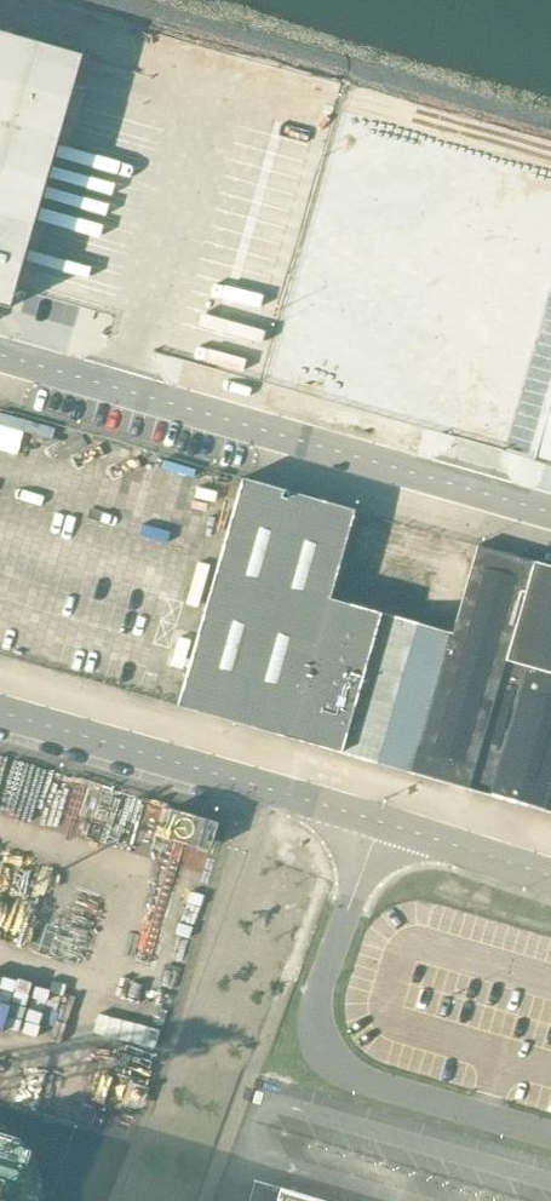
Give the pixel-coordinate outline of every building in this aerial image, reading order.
[(7,309),(13,288),(72,84),(79,58),(80,55),(0,32),(0,307),(7,309)] [(532,460),(550,466),(550,393),(532,460)] [(242,478),(241,481),(176,706),(287,738),(328,599),(353,510),(242,478)] [(477,545),(451,633),(379,613),(339,753),(550,813),(550,567),(533,561),(477,545)] [(328,599),(287,738),(339,753),(379,613),(328,599)] [(162,833),(209,851),(219,823),(172,805),(162,833)] [(254,1180),(248,1200),(323,1200),(254,1180)]
